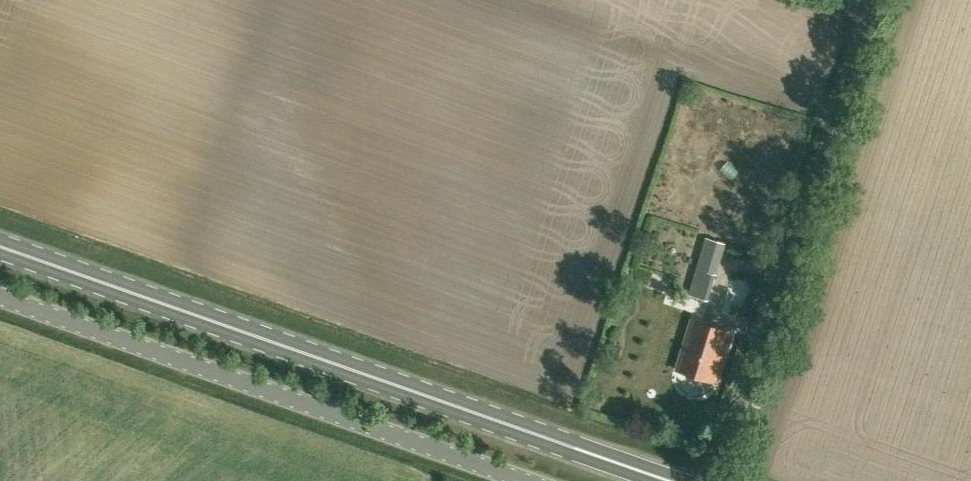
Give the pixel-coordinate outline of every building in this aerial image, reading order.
[(699,268),(691,295),(710,301),(718,273),(727,243),(708,237),(699,268)] [(717,381),(732,332),(692,319),(677,369),(717,381)]
